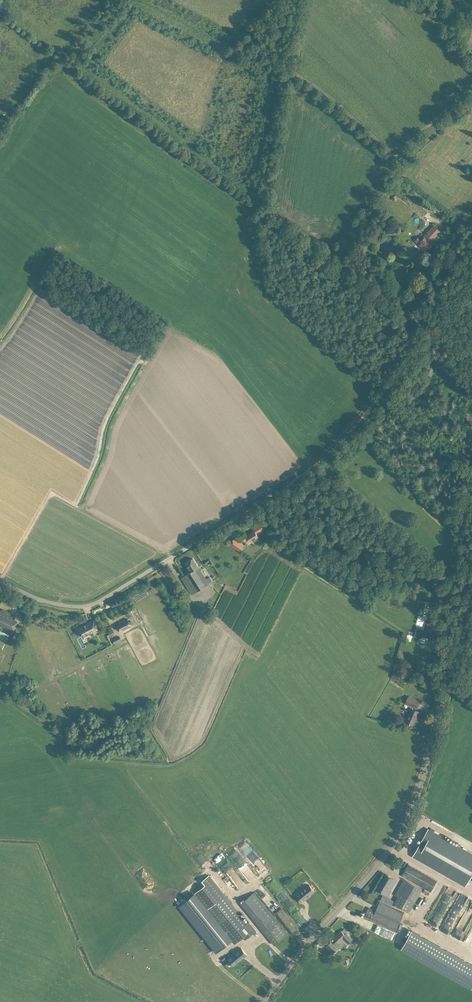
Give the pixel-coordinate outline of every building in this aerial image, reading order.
[(422,217),(428,211),(421,205),(416,212),(422,217)] [(422,247),(421,248),(425,251),(426,251),(432,244),(431,243),(433,242),(431,241),(440,231),(434,225),(425,234),(426,235),(418,244),(422,247)] [(263,529),(261,525),(252,531),(252,532),(249,534),(249,533),(242,537),(244,541),(248,538),(250,542),(252,540),(253,542),(258,540),(257,538),(258,537),(256,533),(263,529)] [(240,550),(244,545),(234,538),(230,544),(240,550)] [(210,584),(209,583),(212,581),(210,577),(206,579),(193,558),(186,563),(191,571),(182,577),(193,594),(210,584)] [(220,599),(231,581),(227,579),(223,586),(220,584),(213,595),(216,596),(214,599),(218,602),(220,599)] [(435,580),(430,585),(435,589),(439,584),(435,580)] [(435,609),(445,599),(439,594),(429,603),(435,609)] [(13,630),(17,622),(13,620),(14,618),(0,612),(0,625),(13,630)] [(432,640),(435,630),(430,629),(428,629),(429,623),(436,624),(437,621),(426,618),(423,629),(421,628),(421,626),(417,625),(415,637),(419,638),(419,637),(432,640)] [(119,623),(116,625),(118,630),(122,628),(123,630),(133,625),(131,621),(129,622),(127,619),(119,623)] [(87,624),(78,628),(83,637),(90,633),(90,634),(99,629),(94,620),(86,623),(87,624)] [(203,643),(208,632),(201,629),(197,640),(203,643)] [(420,701),(408,696),(405,703),(417,708),(420,701)] [(416,718),(419,711),(410,707),(408,711),(410,711),(405,722),(412,725),(415,718),(416,718)] [(413,855),(471,889),(471,854),(428,829),(413,855)] [(234,869),(218,849),(206,858),(222,879),(234,869)] [(243,859),(237,862),(244,874),(250,870),(243,859)] [(408,864),(401,875),(406,878),(412,882),(430,892),(436,882),(437,881),(436,881),(412,867),(408,864)] [(397,880),(385,873),(381,881),(382,881),(377,890),(388,896),(391,891),(391,890),(397,880)] [(192,894),(179,905),(217,952),(232,940),(235,943),(243,937),(245,940),(256,931),(249,921),(247,923),(237,910),(238,910),(225,894),(221,888),(209,874),(202,880),(205,884),(192,894)] [(231,888),(234,885),(228,878),(225,881),(231,888)] [(422,889),(404,878),(395,895),(398,897),(395,903),(409,911),(422,889)] [(303,889),(295,895),(301,903),(309,896),(308,896),(315,891),(309,884),(303,889)] [(448,890),(432,924),(440,927),(455,893),(448,890)] [(275,944),(288,934),(254,892),(241,903),(275,944)] [(368,907),(364,916),(369,918),(396,930),(404,912),(384,903),(380,901),(376,910),(368,907)] [(456,936),(457,936),(455,940),(461,944),(471,921),(471,904),(456,936)] [(441,931),(448,936),(458,919),(451,914),(441,931)] [(377,925),(374,932),(395,941),(397,938),(390,935),(391,931),(377,925)] [(337,947),(339,945),(342,947),(347,942),(348,943),(353,939),(347,933),(346,935),(341,930),(334,938),(337,940),(333,944),(331,941),(326,946),(330,949),(334,953),(338,948),(337,947)] [(401,948),(471,988),(471,987),(471,964),(412,930),(402,946),(401,948)] [(467,941),(464,939),(462,942),(471,947),(471,932),(467,941)] [(238,962),(247,955),(241,947),(232,954),(233,955),(227,960),(224,962),(227,965),(230,963),(232,966),(238,961),(238,962)]
